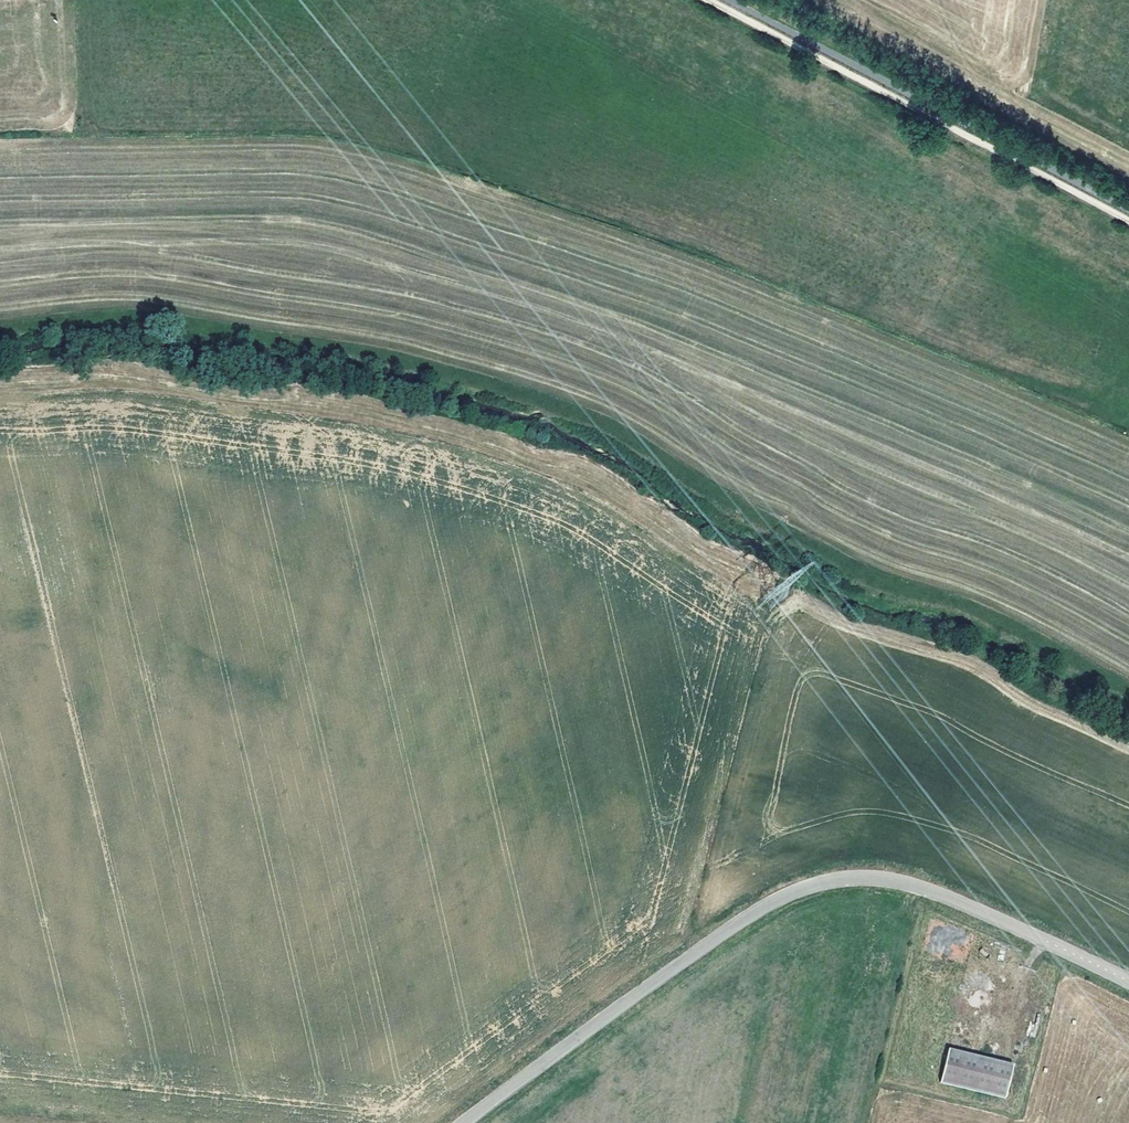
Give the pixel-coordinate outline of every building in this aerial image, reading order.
[(1013,1065),(956,1052),(948,1085),(1005,1098),(1013,1065)]
